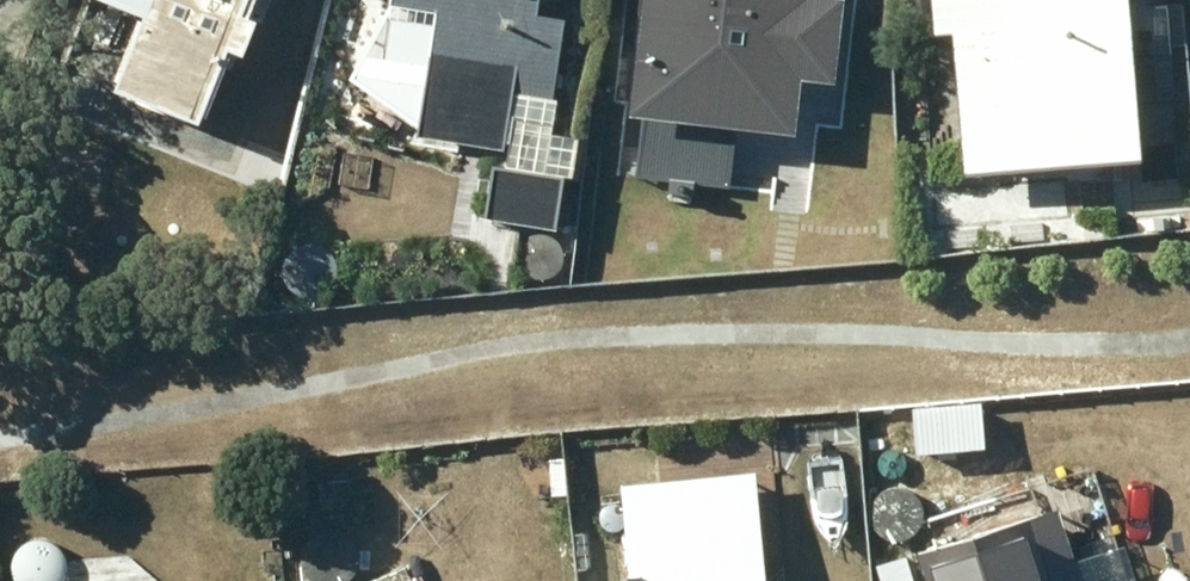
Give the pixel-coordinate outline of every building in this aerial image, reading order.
[(120,70),(116,79),(196,113),(200,102),(207,105),(235,39),(243,43),(256,13),(263,16),(269,0),(131,0),(138,3),(111,67),(120,70)] [(388,2),(436,10),(417,130),(504,144),(523,24),(529,24),(533,0),(389,0),(388,2)] [(661,81),(841,80),(840,0),(660,0),(661,81)] [(936,23),(954,21),(965,163),(1143,151),(1136,54),(1154,53),(1150,0),(934,0),(936,23)] [(521,186),(519,218),(552,220),(553,188),(521,186)] [(620,479),(630,580),(767,580),(766,577),(782,575),(772,464),(620,479)] [(927,580),(1084,580),(1058,502),(916,548),(927,580)] [(868,542),(870,580),(907,579),(905,541),(868,542)] [(420,572),(399,580),(424,580),(420,572)]
